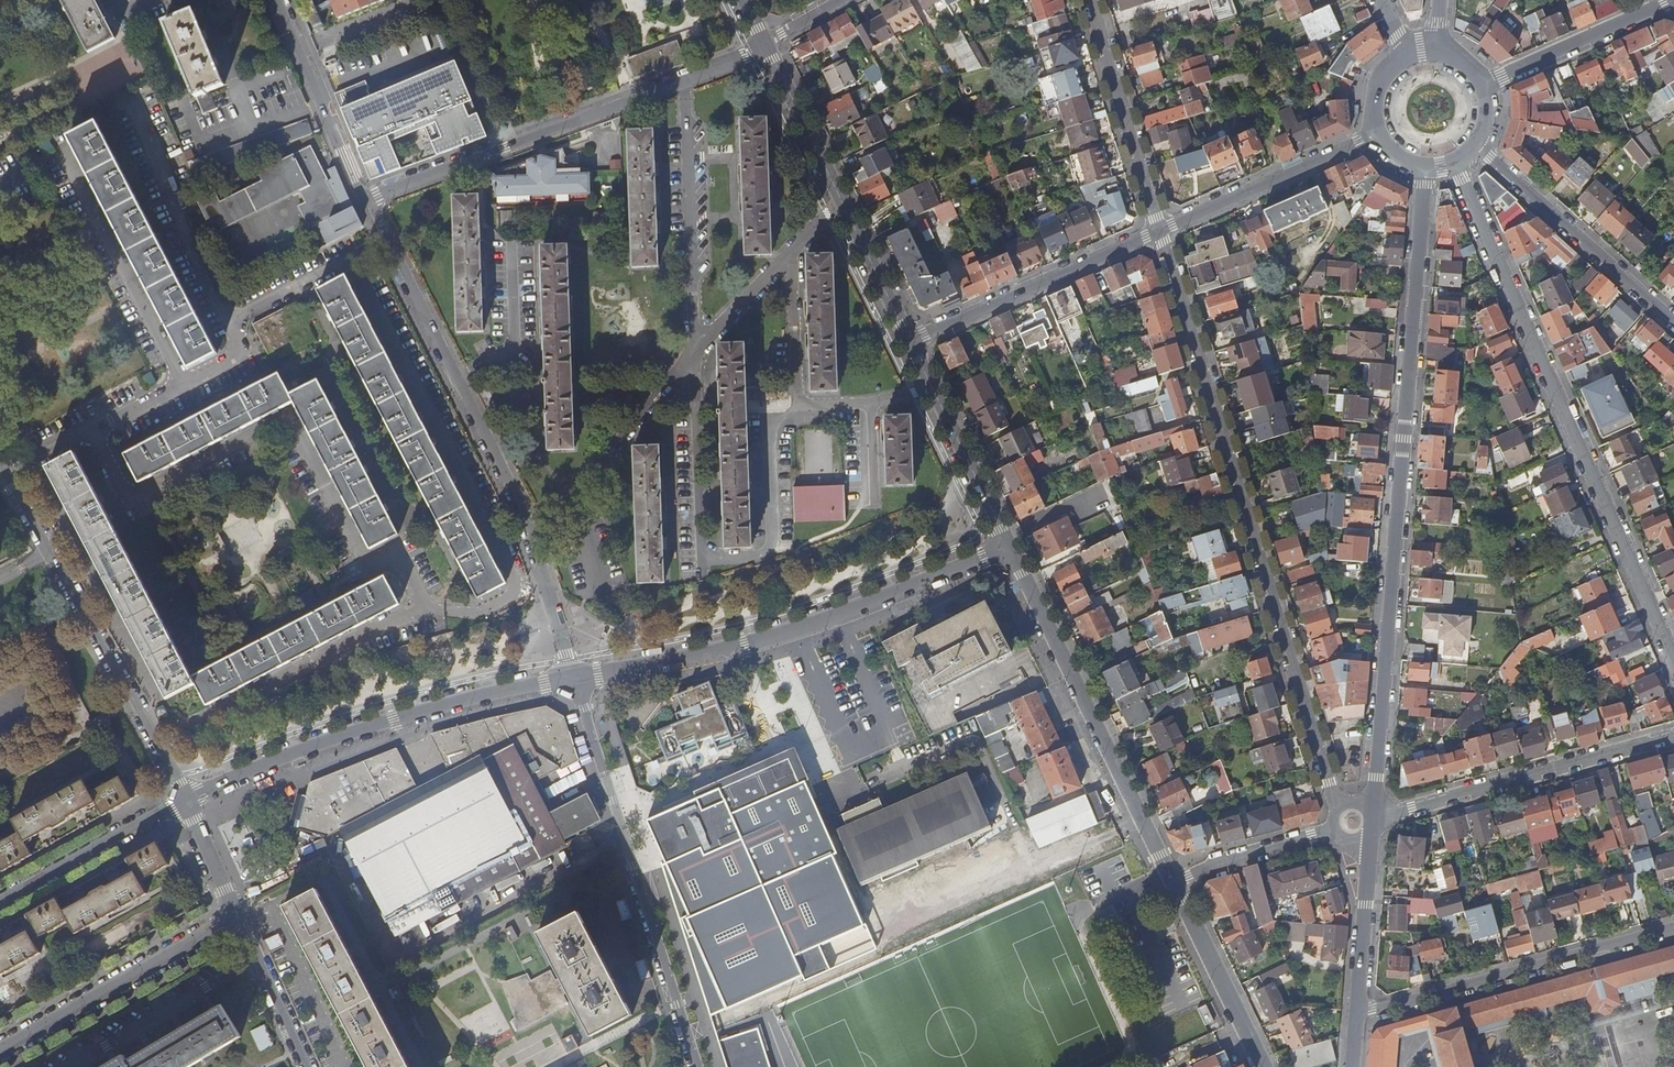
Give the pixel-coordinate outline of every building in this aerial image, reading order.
[(89,53),(116,39),(108,23),(111,22),(107,14),(104,15),(96,0),(61,0),(89,53)] [(325,53),(334,50),(313,0),(303,0),(325,53)] [(393,27),(383,0),(332,0),(350,43),(393,27)] [(778,17),(779,17),(780,17),(785,15),(777,0),(762,0),(769,14),(778,17)] [(923,25),(908,0),(900,0),(881,11),(883,16),(894,35),(897,40),(923,25)] [(941,0),(918,0),(924,9),(941,0)] [(1064,14),(1062,9),(1063,8),(1061,0),(1054,0),(1049,2),(1048,0),(1031,0),(1038,22),(1064,14)] [(1122,11),(1132,8),(1158,0),(1118,0),(1122,11)] [(1232,0),(1208,0),(1211,10),(1215,23),(1238,16),(1232,0)] [(1307,0),(1280,0),(1289,21),(1312,10),(1307,0)] [(1423,12),(1424,0),(1400,0),(1406,15),(1423,12)] [(1480,44),(1495,23),(1511,0),(1498,0),(1486,18),(1488,19),(1480,29),(1470,24),(1464,21),(1455,18),(1454,31),(1462,34),(1469,37),(1476,41),(1480,44)] [(1588,0),(1580,0),(1568,6),(1574,19),(1575,20),(1579,30),(1597,21),(1588,0)] [(1620,11),(1615,0),(1588,0),(1597,21),(1620,11)] [(1337,33),(1326,8),(1302,19),(1313,44),(1337,33)] [(1189,14),(1194,30),(1215,23),(1211,10),(1197,14),(1196,11),(1189,14)] [(1372,18),(1368,10),(1354,16),(1358,24),(1372,18)] [(1549,43),(1570,34),(1560,14),(1547,20),(1543,11),(1524,19),(1531,35),(1540,31),(1543,37),(1546,36),(1549,43)] [(195,12),(166,24),(196,97),(197,97),(204,113),(216,108),(210,92),(225,85),(195,12)] [(843,39),(856,31),(855,31),(845,12),(835,18),(836,20),(833,21),(843,39)] [(1048,48),(1072,40),(1069,31),(1069,30),(1064,14),(1038,22),(1032,24),(1040,50),(1048,48)] [(866,50),(894,35),(883,16),(869,24),(868,23),(855,31),(856,31),(864,45),(866,49),(866,50)] [(830,46),(843,39),(833,21),(832,19),(822,25),(823,27),(820,29),(830,46)] [(1664,20),(1650,27),(1656,40),(1667,35),(1670,42),(1659,48),(1664,56),(1673,50),(1673,24),(1664,20)] [(1499,65),(1513,59),(1508,55),(1518,44),(1495,23),(1480,44),(1488,51),(1493,56),(1496,60),(1499,65)] [(1328,73),(1343,78),(1352,62),(1354,65),(1360,60),(1373,50),(1376,48),(1383,43),(1375,25),(1348,44),(1328,73)] [(949,37),(962,34),(957,26),(946,31),(949,37)] [(1650,27),(1622,40),(1629,55),(1639,51),(1642,49),(1657,42),(1656,40),(1650,27)] [(816,54),(830,46),(820,29),(807,36),(810,42),(795,49),(800,59),(815,52),(816,54)] [(1248,42),(1244,32),(1233,36),(1236,46),(1248,42)] [(967,72),(981,68),(968,44),(962,34),(949,37),(948,38),(967,72)] [(1236,46),(1233,36),(1222,39),(1225,49),(1236,46)] [(1054,66),(1077,59),(1072,40),(1048,48),(1054,66)] [(1629,55),(1622,40),(1611,44),(1616,55),(1628,80),(1633,77),(1634,80),(1629,83),(1632,90),(1642,85),(1639,79),(1636,73),(1635,71),(1629,55)] [(640,76),(656,70),(657,74),(684,64),(676,43),(627,61),(632,75),(639,72),(640,76)] [(1152,43),(1130,49),(1136,68),(1137,68),(1139,75),(1160,69),(1152,43)] [(1323,63),(1315,44),(1297,52),(1306,71),(1323,63)] [(1373,50),(1360,60),(1363,63),(1371,54),(1376,48),(1373,50)] [(1364,64),(1379,53),(1376,48),(1371,54),(1363,63),(1364,64)] [(844,89),(854,84),(845,66),(863,57),(869,68),(863,71),(870,84),(882,78),(866,50),(866,49),(862,51),(853,56),(839,63),(823,70),(833,93),(843,88),(844,89)] [(1664,56),(1654,62),(1668,86),(1670,84),(1673,82),(1673,50),(1664,56)] [(838,60),(848,54),(847,52),(844,53),(843,51),(835,55),(838,60)] [(1639,51),(1629,55),(1635,71),(1646,67),(1639,51)] [(823,67),(838,60),(835,55),(833,52),(819,58),(823,67)] [(1179,63),(1188,89),(1205,84),(1212,82),(1202,56),(1179,63)] [(1601,68),(1597,59),(1575,69),(1581,84),(1586,83),(1587,84),(1605,77),(1602,71),(1601,68)] [(334,94),(354,141),(363,162),(371,180),(384,175),(401,169),(398,161),(390,142),(424,125),(437,156),(442,154),(470,144),(487,137),(455,61),(370,97),(367,90),(369,90),(365,81),(334,94)] [(1612,63),(1601,68),(1602,71),(1605,77),(1605,78),(1607,82),(1618,77),(1612,63)] [(1258,68),(1231,76),(1234,81),(1260,73),(1258,68)] [(1078,69),(1055,76),(1062,100),(1085,93),(1078,69)] [(1160,69),(1139,75),(1143,87),(1165,82),(1161,69),(1160,69)] [(1513,121),(1567,129),(1561,113),(1560,110),(1546,113),(1529,114),(1527,114),(1527,106),(1526,98),(1534,94),(1535,97),(1539,95),(1542,101),(1551,97),(1547,88),(1549,87),(1544,75),(1511,89),(1513,98),(1514,107),(1513,121)] [(1607,82),(1605,78),(1595,83),(1597,88),(1607,83),(1607,82)] [(1670,84),(1668,86),(1659,91),(1666,103),(1673,99),(1673,82),(1670,84)] [(1188,89),(1181,91),(1184,103),(1202,98),(1201,94),(1208,91),(1205,84),(1188,89)] [(1649,88),(1644,90),(1647,98),(1652,95),(1649,88)] [(1527,114),(1529,114),(1530,107),(1533,106),(1536,100),(1535,97),(1534,94),(1526,98),(1527,106),(1527,114)] [(836,128),(858,117),(848,95),(825,106),(836,128)] [(1067,128),(1091,121),(1083,95),(1066,100),(1070,115),(1063,117),(1067,128)] [(1570,98),(1563,101),(1567,110),(1576,130),(1599,134),(1591,115),(1588,107),(1576,112),(1570,98)] [(1058,101),(1048,104),(1052,117),(1062,114),(1058,101)] [(1313,124),(1322,144),(1350,132),(1347,102),(1329,103),(1332,116),(1313,124)] [(1185,107),(1143,119),(1147,131),(1166,125),(1189,117),(1200,114),(1205,112),(1202,104),(1186,109),(1185,107)] [(1205,112),(1200,114),(1201,116),(1193,119),(1196,126),(1220,118),(1216,109),(1205,112)] [(1288,136),(1295,153),(1315,144),(1306,124),(1298,127),(1290,109),(1278,114),(1288,136)] [(1576,130),(1567,110),(1561,113),(1567,129),(1576,130)] [(865,150),(886,140),(874,115),(853,125),(865,150)] [(770,255),(766,119),(741,120),(742,153),(739,153),(740,165),(742,165),(744,211),(741,211),(742,223),(744,223),(745,256),(770,255)] [(189,163),(193,177),(313,134),(308,120),(199,159),(189,163)] [(1072,147),(1097,139),(1094,131),(1092,123),(1091,121),(1067,128),(1066,128),(1072,147)] [(1503,151),(1528,173),(1537,163),(1542,158),(1532,149),(1527,153),(1520,146),(1524,134),(1558,140),(1567,129),(1513,121),(1512,126),(1509,139),(1503,151)] [(97,123),(70,137),(190,368),(218,354),(97,123)] [(1147,131),(1152,146),(1170,140),(1175,156),(1193,151),(1187,129),(1169,134),(1166,125),(1147,131)] [(1640,126),(1629,132),(1632,139),(1643,132),(1640,126)] [(657,266),(656,234),(659,234),(658,221),(656,222),(654,175),(657,175),(657,164),(654,164),(653,131),(628,132),(632,267),(657,266)] [(1262,150),(1255,131),(1240,137),(1243,145),(1240,146),(1244,157),(1262,150)] [(1645,131),(1632,139),(1650,160),(1659,155),(1645,131)] [(1295,153),(1288,136),(1277,141),(1279,145),(1276,147),(1282,162),(1297,155),(1295,153)] [(1240,164),(1229,138),(1204,149),(1204,151),(1215,175),(1240,164)] [(1650,160),(1632,139),(1625,146),(1643,167),(1650,160)] [(198,203),(214,235),(301,191),(307,203),(298,207),(310,229),(317,226),(327,245),(364,226),(346,192),(336,167),(328,170),(332,179),(328,181),(327,182),(314,156),(316,155),(311,146),(259,172),(263,182),(221,203),(216,194),(198,203)] [(1542,158),(1537,163),(1557,181),(1563,175),(1573,163),(1552,146),(1545,154),(1542,158)] [(1079,188),(1109,179),(1100,147),(1070,156),(1079,188)] [(858,184),(879,174),(892,167),(883,148),(860,160),(864,169),(853,174),(858,184)] [(496,197),(589,193),(589,170),(564,163),(564,161),(564,160),(564,159),(564,158),(565,157),(562,149),(548,155),(548,158),(542,157),(528,162),(529,177),(497,178),(496,176),(495,176),(494,175),(492,175),(491,175),(489,175),(488,177),(487,178),(487,180),(487,181),(487,182),(488,183),(489,184),(490,185),(491,185),(495,185),(495,190),(496,190),(496,197)] [(1215,175),(1204,151),(1187,156),(1188,158),(1176,162),(1180,174),(1204,167),(1208,179),(1216,176),(1215,175)] [(988,170),(996,167),(990,152),(982,154),(988,170)] [(316,155),(314,156),(327,182),(328,181),(316,155)] [(1573,163),(1563,175),(1579,188),(1595,170),(1580,156),(1573,163)] [(1357,182),(1368,195),(1371,191),(1382,176),(1380,174),(1375,170),(1370,165),(1366,160),(1364,157),(1347,165),(1346,163),(1324,172),(1333,193),(1343,189),(1346,196),(1349,195),(1350,197),(1353,196),(1349,186),(1357,182)] [(992,180),(1000,178),(996,167),(988,170),(992,180)] [(1012,190),(1019,188),(1018,184),(1024,183),(1028,181),(1036,179),(1038,183),(1042,182),(1035,167),(1005,176),(1009,184),(1012,190)] [(1503,233),(1536,218),(1529,211),(1527,214),(1515,202),(1517,200),(1485,172),(1478,177),(1491,206),(1497,201),(1504,211),(1496,218),(1503,233)] [(868,205),(889,195),(879,174),(858,184),(868,205)] [(998,189),(1009,184),(1005,176),(995,180),(998,189)] [(1371,191),(1404,206),(1405,206),(1406,206),(1408,189),(1402,187),(1396,184),(1390,181),(1385,178),(1382,176),(1371,191)] [(1089,214),(1096,210),(1104,228),(1114,224),(1114,225),(1124,220),(1126,215),(1122,202),(1121,201),(1114,177),(1109,179),(1079,188),(1077,188),(1086,209),(1089,214)] [(991,191),(998,189),(995,180),(988,183),(991,191)] [(1578,200),(1598,218),(1613,201),(1615,199),(1594,181),(1578,200)] [(981,195),(991,191),(988,183),(977,187),(981,195)] [(905,222),(923,214),(932,209),(921,184),(893,198),(905,222)] [(1310,218),(1328,210),(1318,187),(1264,211),(1265,213),(1274,234),(1302,221),(1303,223),(1310,219),(1310,218)] [(1450,247),(1451,234),(1454,231),(1458,231),(1457,227),(1462,227),(1464,226),(1449,191),(1441,192),(1436,246),(1450,247)] [(484,299),(484,287),(481,287),(480,241),(482,241),(482,229),(479,229),(478,196),(453,197),(458,333),(483,332),(482,299),(484,299)] [(957,215),(950,200),(934,208),(941,223),(957,215)] [(1597,220),(1617,238),(1632,221),(1634,219),(1613,201),(1598,218),(1597,220)] [(1344,229),(1350,220),(1342,202),(1334,206),(1344,229)] [(1069,243),(1096,231),(1089,214),(1086,209),(1069,216),(1068,214),(1058,218),(1061,225),(1065,235),(1069,243)] [(1385,231),(1404,233),(1406,213),(1400,211),(1392,210),(1391,220),(1386,220),(1385,231)] [(1262,251),(1272,246),(1269,239),(1275,236),(1274,234),(1265,213),(1240,225),(1250,247),(1258,244),(1262,251)] [(1515,259),(1537,249),(1534,243),(1555,234),(1536,218),(1503,233),(1515,259)] [(1632,221),(1617,238),(1638,256),(1653,239),(1632,221)] [(1053,241),(1065,235),(1061,225),(1049,231),(1053,241)] [(923,308),(957,293),(948,273),(933,280),(908,229),(887,239),(920,306),(923,308)] [(1344,229),(1322,260),(1331,260),(1353,230),(1344,229)] [(1027,246),(1035,242),(1032,234),(1023,238),(1027,246)] [(1557,254),(1568,263),(1577,253),(1555,234),(1534,243),(1537,249),(1515,259),(1518,265),(1542,254),(1545,250),(1553,258),(1557,254)] [(1053,263),(1073,254),(1069,243),(1065,235),(1053,241),(1045,245),(1053,263)] [(1389,265),(1402,266),(1404,237),(1391,236),(1391,237),(1390,247),(1384,247),(1384,255),(1390,256),(1389,265)] [(1189,268),(1229,256),(1224,237),(1196,246),(1198,254),(1186,258),(1189,268)] [(1015,272),(1043,259),(1035,242),(1027,246),(1023,238),(1004,247),(1008,255),(1015,272)] [(1466,256),(1477,249),(1474,243),(1462,249),(1466,256)] [(575,449),(567,247),(542,248),(543,280),(540,280),(541,292),(543,292),(545,339),(543,339),(543,350),(545,350),(546,380),(544,380),(544,385),(547,385),(548,413),(546,413),(546,415),(546,426),(548,426),(549,450),(575,449)] [(1197,294),(1262,275),(1251,249),(1229,256),(1189,268),(1197,294)] [(1435,260),(1452,261),(1453,251),(1436,250),(1435,260)] [(979,296),(990,291),(989,288),(980,267),(974,253),(973,252),(962,257),(971,278),(968,280),(968,278),(960,282),(967,298),(978,294),(979,296)] [(1568,263),(1560,273),(1566,278),(1583,259),(1583,258),(1577,253),(1568,263)] [(837,391),(832,255),(806,256),(808,289),(805,289),(805,301),(808,301),(809,322),(806,322),(806,326),(809,326),(810,347),(807,347),(808,359),(810,359),(811,392),(837,391)] [(989,288),(1017,276),(1015,272),(1008,255),(980,267),(989,288)] [(1109,310),(1139,301),(1129,279),(1132,278),(1134,283),(1138,281),(1140,290),(1141,293),(1144,300),(1162,294),(1152,260),(1142,257),(1123,265),(1122,263),(1102,271),(1111,292),(1103,296),(1109,310)] [(1669,263),(1670,264),(1658,278),(1666,285),(1667,283),(1672,287),(1673,285),(1673,257),(1669,263)] [(1341,289),(1354,290),(1356,262),(1331,260),(1322,260),(1303,287),(1316,288),(1316,284),(1323,285),(1324,273),(1342,275),(1341,289)] [(1463,263),(1443,262),(1441,286),(1460,287),(1461,280),(1464,281),(1464,277),(1461,277),(1463,263)] [(1586,289),(1600,273),(1593,267),(1581,280),(1577,276),(1572,282),(1573,290),(1580,296),(1580,295),(1586,289)] [(1618,290),(1600,273),(1586,289),(1604,306),(1618,290)] [(1083,301),(1101,293),(1093,275),(1075,283),(1083,301)] [(346,276),(318,291),(478,597),(505,583),(346,276)] [(1541,283),(1553,311),(1568,304),(1571,303),(1558,276),(1557,277),(1541,283)] [(1475,291),(1490,284),(1487,278),(1472,284),(1475,291)] [(1070,285),(1045,296),(1048,302),(1053,313),(1057,323),(1082,312),(1079,305),(1070,285)] [(1216,317),(1238,310),(1232,291),(1207,299),(1213,318),(1216,317)] [(1153,348),(1177,341),(1162,294),(1144,300),(1139,301),(1109,310),(1107,311),(1109,317),(1141,307),(1153,348)] [(1315,318),(1316,317),(1315,310),(1314,310),(1312,295),(1300,294),(1303,325),(1304,333),(1316,332),(1315,318)] [(1485,309),(1496,305),(1499,303),(1495,295),(1482,301),(1485,309)] [(1458,309),(1460,309),(1461,303),(1458,302),(1458,299),(1442,297),(1442,299),(1439,299),(1439,304),(1438,305),(1437,306),(1437,311),(1438,313),(1457,315),(1458,309)] [(1370,306),(1387,307),(1387,299),(1371,298),(1370,306)] [(1638,317),(1620,301),(1609,313),(1618,322),(1617,324),(1625,331),(1638,317)] [(296,302),(253,324),(273,362),(316,340),(296,302)] [(1568,304),(1571,312),(1576,309),(1576,308),(1578,307),(1574,302),(1571,303),(1568,304)] [(1571,312),(1568,304),(1553,311),(1541,317),(1553,344),(1571,337),(1567,328),(1569,327),(1566,320),(1563,322),(1561,316),(1571,312)] [(1488,338),(1507,329),(1496,305),(1485,309),(1467,318),(1470,326),(1480,322),(1488,338)] [(1045,341),(1055,336),(1044,310),(1033,315),(1035,320),(1017,328),(1020,335),(1026,349),(1039,343),(1041,349),(1047,346),(1045,341)] [(1225,339),(1245,333),(1238,310),(1216,317),(1220,331),(1223,330),(1225,339)] [(997,336),(1016,328),(1009,312),(990,321),(997,336)] [(1591,313),(1585,317),(1593,326),(1598,321),(1591,313)] [(1458,317),(1431,315),(1428,343),(1447,344),(1448,333),(1439,333),(1440,325),(1458,327),(1458,317)] [(1665,332),(1649,317),(1634,334),(1651,348),(1665,332)] [(1598,321),(1593,326),(1605,342),(1610,338),(1598,321)] [(1605,342),(1593,326),(1571,337),(1579,357),(1570,361),(1573,369),(1611,351),(1605,342)] [(1003,343),(1020,335),(1017,328),(1017,327),(1016,328),(997,336),(998,339),(1001,338),(1003,343)] [(1350,355),(1383,358),(1384,346),(1380,345),(1381,334),(1352,332),(1350,355)] [(1665,375),(1673,364),(1673,357),(1665,348),(1673,339),(1665,332),(1651,348),(1644,356),(1665,375)] [(1511,346),(1506,335),(1487,344),(1494,357),(1504,352),(1503,350),(1511,346)] [(998,366),(1003,363),(999,355),(993,341),(990,336),(983,339),(989,351),(993,349),(994,352),(993,353),(998,366)] [(1264,337),(1227,348),(1232,362),(1237,361),(1240,370),(1245,368),(1248,377),(1270,370),(1274,369),(1264,337)] [(1570,361),(1579,357),(1571,337),(1553,344),(1565,373),(1569,370),(1573,369),(1570,361)] [(999,355),(1007,352),(1003,343),(1001,338),(998,339),(993,341),(999,355)] [(968,361),(958,339),(940,347),(950,369),(968,361)] [(1161,378),(1186,370),(1177,341),(1153,348),(1161,378)] [(1437,370),(1451,372),(1453,349),(1447,348),(1447,344),(1428,343),(1427,361),(1438,362),(1437,370)] [(1624,348),(1619,343),(1611,351),(1615,357),(1624,348)] [(751,548),(744,345),(718,346),(719,369),(717,369),(717,383),(720,383),(721,411),(718,411),(718,415),(721,415),(722,446),(719,446),(720,457),(722,457),(724,503),(721,503),(722,516),(724,515),(726,548),(751,548)] [(323,361),(323,357),(315,355),(314,363),(318,364),(319,360),(323,361)] [(1505,397),(1524,388),(1511,358),(1492,367),(1505,397)] [(1370,388),(1391,389),(1393,366),(1368,363),(1368,367),(1371,367),(1370,388)] [(1665,375),(1663,376),(1673,386),(1673,364),(1665,375)] [(1117,389),(1139,382),(1134,366),(1110,374),(1117,389)] [(1250,409),(1279,401),(1270,370),(1236,380),(1238,389),(1236,391),(1239,400),(1241,399),(1244,411),(1250,409)] [(1453,405),(1455,405),(1458,372),(1451,372),(1437,370),(1435,403),(1453,405)] [(1565,373),(1570,382),(1574,380),(1569,370),(1565,373)] [(154,377),(152,373),(145,376),(148,384),(152,382),(151,378),(154,377)] [(279,374),(125,454),(140,482),(293,401),(370,549),(397,535),(318,381),(290,395),(279,374)] [(996,402),(983,374),(962,384),(975,412),(996,402)] [(1132,394),(1159,386),(1156,377),(1139,382),(1117,389),(1119,395),(1131,391),(1132,394)] [(1313,392),(1327,393),(1329,379),(1314,378),(1313,392)] [(1161,403),(1183,397),(1177,379),(1166,382),(1169,389),(1166,389),(1167,395),(1159,397),(1161,403)] [(1610,379),(1583,392),(1603,437),(1633,424),(1616,386),(1614,388),(1610,379)] [(1511,422),(1535,412),(1524,388),(1505,397),(1500,399),(1511,422)] [(1344,420),(1367,422),(1369,396),(1346,395),(1344,420)] [(1167,422),(1188,416),(1183,397),(1161,403),(1167,422)] [(1283,401),(1250,409),(1253,425),(1287,417),(1283,401)] [(987,436),(1008,426),(997,403),(976,413),(987,436)] [(1430,422),(1451,423),(1453,405),(1435,403),(1431,403),(1430,422)] [(1139,435),(1152,431),(1145,408),(1132,412),(1139,435)] [(1661,420),(1666,427),(1673,418),(1673,415),(1669,411),(1661,420)] [(1090,425),(1096,423),(1092,413),(1086,415),(1090,425)] [(913,484),(910,416),(885,417),(886,441),(883,441),(884,452),(886,452),(887,485),(913,484)] [(1287,417),(1253,425),(1258,441),(1291,433),(1287,417)] [(1100,451),(1106,449),(1096,424),(1090,426),(1100,451)] [(1315,438),(1338,439),(1339,427),(1314,425),(1315,438)] [(1114,458),(1165,442),(1164,439),(1172,436),(1177,456),(1188,453),(1199,450),(1192,428),(1180,432),(1178,427),(1106,449),(1100,451),(1099,451),(1110,477),(1120,474),(1123,473),(1127,472),(1125,466),(1118,468),(1114,458)] [(1429,436),(1444,437),(1445,428),(1430,427),(1429,436)] [(1011,463),(1034,452),(1022,428),(1000,438),(1011,463)] [(1302,460),(1312,458),(1309,448),(1313,447),(1312,436),(1305,438),(1302,429),(1294,431),(1302,460)] [(1514,465),(1530,458),(1517,429),(1497,438),(1497,436),(1487,441),(1488,449),(1500,444),(1505,456),(1510,454),(1514,465)] [(1365,457),(1377,458),(1379,437),(1359,435),(1358,456),(1365,457)] [(1424,469),(1442,470),(1444,437),(1429,436),(1421,435),(1418,469),(1424,469)] [(1626,435),(1609,443),(1611,449),(1614,448),(1616,452),(1613,453),(1617,463),(1634,455),(1626,435)] [(1486,471),(1488,471),(1488,474),(1493,474),(1488,449),(1487,441),(1478,440),(1477,468),(1486,468),(1486,471)] [(659,446),(634,447),(639,583),(664,582),(663,549),(665,548),(665,537),(662,537),(661,491),(663,491),(663,479),(660,479),(659,446)] [(1009,494),(1033,483),(1025,468),(1044,459),(1039,450),(1034,452),(1011,463),(992,472),(1004,496),(1009,494)] [(1099,482),(1110,477),(1099,452),(1099,451),(1078,462),(1081,467),(1091,463),(1099,482)] [(1141,467),(1162,461),(1173,458),(1172,452),(1140,462),(1141,467)] [(76,453),(48,468),(168,699),(196,684),(207,705),(399,604),(395,596),(389,586),(385,577),(193,678),(76,453)] [(1184,483),(1196,479),(1188,453),(1177,456),(1173,458),(1162,461),(1170,487),(1173,486),(1184,483)] [(1510,467),(1514,465),(1510,454),(1505,456),(1510,467)] [(1658,481),(1647,456),(1620,468),(1632,493),(1650,485),(1658,481)] [(1363,481),(1378,483),(1379,474),(1384,475),(1385,464),(1377,464),(1365,463),(1364,469),(1356,468),(1355,475),(1364,476),(1363,481)] [(1544,494),(1567,484),(1569,483),(1561,465),(1553,469),(1550,470),(1541,474),(1544,480),(1536,484),(1541,496),(1544,494)] [(1275,498),(1300,491),(1292,466),(1268,474),(1275,498)] [(1423,488),(1445,490),(1446,471),(1442,470),(1424,469),(1423,488)] [(1449,478),(1465,479),(1465,472),(1450,471),(1449,478)] [(1204,500),(1215,496),(1215,495),(1223,493),(1217,473),(1196,479),(1184,483),(1188,494),(1201,489),(1204,500)] [(1126,501),(1130,499),(1129,497),(1120,474),(1110,477),(1119,503),(1126,501)] [(1321,492),(1330,493),(1328,474),(1319,474),(1321,492)] [(1658,481),(1650,485),(1632,493),(1629,494),(1638,515),(1664,504),(1662,498),(1665,497),(1658,481)] [(1022,520),(1045,508),(1033,483),(1009,494),(1022,520)] [(1176,497),(1188,494),(1184,483),(1173,486),(1176,497)] [(1577,509),(1578,509),(1567,484),(1544,494),(1554,519),(1577,509)] [(845,521),(844,486),(793,487),(794,522),(845,521)] [(1167,500),(1176,497),(1173,486),(1170,487),(1164,489),(1167,500)] [(1360,495),(1383,497),(1383,488),(1360,486),(1360,495)] [(1325,526),(1342,527),(1343,518),(1345,494),(1330,493),(1321,492),(1292,501),(1301,533),(1325,526)] [(1425,524),(1458,527),(1459,510),(1451,510),(1452,499),(1427,497),(1425,524)] [(1342,527),(1371,530),(1374,500),(1352,499),(1350,519),(1343,518),(1342,527)] [(1123,511),(1129,508),(1126,501),(1119,503),(1123,511)] [(414,509),(410,507),(407,515),(415,518),(417,514),(413,512),(414,509)] [(1573,536),(1590,528),(1584,516),(1581,518),(1577,509),(1554,519),(1547,522),(1558,547),(1575,540),(1573,536)] [(1673,547),(1673,534),(1666,515),(1654,520),(1653,516),(1641,521),(1649,540),(1660,535),(1667,550),(1671,548),(1673,547)] [(1034,534),(1038,542),(1046,559),(1056,554),(1076,544),(1064,520),(1034,534)] [(1084,563),(1127,542),(1128,544),(1135,541),(1130,528),(1096,544),(1091,547),(1080,552),(1084,563)] [(1212,558),(1226,554),(1219,530),(1192,538),(1199,562),(1212,558)] [(11,552),(0,531),(0,559),(11,552)] [(1344,544),(1338,543),(1337,560),(1368,563),(1370,538),(1344,536),(1344,544)] [(1087,539),(1091,547),(1096,544),(1093,537),(1087,539)] [(1303,560),(1296,537),(1276,543),(1282,563),(1294,559),(1295,563),(1303,560)] [(1077,544),(1080,552),(1091,547),(1087,539),(1077,544)] [(1417,551),(1432,552),(1434,553),(1442,553),(1442,545),(1417,543),(1417,551)] [(1312,564),(1328,559),(1327,550),(1309,556),(1312,564)] [(1671,550),(1654,558),(1661,574),(1665,572),(1671,570),(1672,572),(1673,571),(1673,556),(1671,550)] [(1217,583),(1242,575),(1234,551),(1226,554),(1212,558),(1219,578),(1216,579),(1217,583)] [(1410,564),(1431,566),(1432,552),(1417,551),(1411,551),(1410,564)] [(1147,563),(1150,562),(1146,553),(1140,555),(1143,563),(1147,561),(1147,563)] [(1050,572),(1075,560),(1073,555),(1048,568),(1050,572)] [(332,564),(320,570),(324,578),(336,572),(332,564)] [(1062,591),(1080,582),(1081,582),(1073,564),(1053,574),(1062,591)] [(1148,575),(1154,573),(1151,564),(1144,566),(1145,568),(1148,575)] [(1284,583),(1315,573),(1312,564),(1282,573),(1284,583)] [(1504,586),(1512,587),(1508,567),(1505,568),(1501,568),(1504,586)] [(1249,597),(1242,575),(1217,583),(1199,588),(1203,600),(1204,603),(1224,597),(1226,604),(1232,602),(1232,603),(1232,604),(1232,605),(1232,606),(1233,606),(1233,607),(1234,607),(1235,607),(1236,607),(1237,607),(1237,606),(1238,606),(1238,605),(1239,606),(1244,605),(1244,604),(1245,604),(1245,603),(1245,602),(1244,598),(1249,597)] [(1589,612),(1609,603),(1610,603),(1599,577),(1578,587),(1589,612)] [(1429,602),(1452,604),(1454,582),(1420,579),(1419,598),(1430,599),(1429,602)] [(1068,605),(1087,596),(1080,582),(1062,591),(1052,596),(1055,602),(1065,598),(1068,605)] [(1303,613),(1325,606),(1333,604),(1328,589),(1320,591),(1317,583),(1295,589),(1303,613)] [(393,584),(389,586),(395,596),(399,594),(393,584)] [(1185,603),(1182,593),(1158,601),(1162,610),(1184,603),(1185,603)] [(1073,614),(1091,605),(1087,596),(1068,605),(1073,614)] [(1164,616),(1204,603),(1203,600),(1185,605),(1184,603),(1162,610),(1164,616)] [(929,694),(1011,652),(984,601),(923,633),(918,624),(881,642),(887,652),(891,650),(897,667),(910,660),(929,694)] [(1603,636),(1614,631),(1620,628),(1609,603),(1589,612),(1581,616),(1592,641),(1603,636)] [(1310,638),(1332,631),(1325,606),(1303,613),(1310,638)] [(1088,646),(1107,637),(1113,634),(1100,607),(1075,619),(1080,630),(1074,633),(1077,638),(1083,635),(1088,646)] [(1151,649),(1173,639),(1164,616),(1162,610),(1150,616),(1158,635),(1147,640),(1151,649)] [(1470,642),(1472,617),(1424,614),(1423,628),(1440,629),(1439,639),(1440,640),(1446,640),(1444,664),(1468,666),(1469,656),(1463,656),(1464,641),(1470,642)] [(1193,654),(1254,636),(1248,615),(1187,634),(1193,654)] [(1520,634),(1530,629),(1526,619),(1518,623),(1520,634)] [(1624,655),(1643,647),(1636,632),(1643,629),(1639,620),(1620,628),(1614,631),(1617,640),(1607,645),(1606,645),(1614,662),(1616,660),(1625,657),(1624,655)] [(225,624),(217,628),(221,635),(225,633),(223,630),(227,628),(225,624)] [(1372,626),(1357,624),(1355,634),(1371,636),(1372,626)] [(1534,648),(1555,639),(1551,629),(1521,642),(1532,647),(1534,648)] [(1115,654),(1127,648),(1119,631),(1113,634),(1107,637),(1115,654)] [(1617,640),(1614,631),(1603,636),(1607,645),(1617,640)] [(1311,641),(1318,666),(1340,660),(1342,659),(1338,645),(1336,634),(1311,641)] [(1503,680),(1532,647),(1521,642),(1499,668),(1503,680)] [(1434,649),(1425,648),(1426,645),(1409,644),(1408,661),(1430,662),(1432,663),(1434,649)] [(1141,688),(1145,686),(1132,658),(1128,660),(1141,688)] [(1253,681),(1271,675),(1266,659),(1248,665),(1253,681)] [(1116,700),(1141,688),(1128,660),(1103,672),(1116,700)] [(1327,722),(1364,718),(1369,662),(1340,660),(1318,666),(1310,668),(1327,722)] [(1601,680),(1610,676),(1614,683),(1616,682),(1620,689),(1628,686),(1616,660),(1614,662),(1587,674),(1601,680)] [(1428,676),(1440,677),(1441,663),(1438,663),(1432,663),(1430,662),(1430,665),(1410,663),(1409,679),(1428,681),(1428,676)] [(1169,689),(1192,681),(1187,667),(1164,676),(1169,689)] [(1633,683),(1647,677),(1643,668),(1629,674),(1633,683)] [(1587,674),(1581,671),(1580,673),(1572,670),(1570,675),(1575,685),(1590,686),(1587,674)] [(1591,687),(1602,684),(1601,680),(1587,674),(1590,686),(1591,687)] [(1644,706),(1664,696),(1654,675),(1634,684),(1644,706)] [(1130,730),(1152,719),(1142,699),(1164,688),(1160,679),(1145,686),(1141,688),(1116,700),(1130,730)] [(1191,682),(1171,691),(1177,706),(1198,697),(1191,682)] [(668,765),(699,751),(696,744),(711,737),(719,753),(734,745),(732,742),(748,734),(732,700),(717,707),(715,704),(700,711),(698,706),(714,699),(706,683),(690,690),(690,688),(685,690),(686,692),(675,697),(682,712),(674,716),(678,724),(655,734),(668,765)] [(1272,684),(1253,689),(1260,713),(1280,707),(1272,684)] [(1252,715),(1250,709),(1244,711),(1236,685),(1214,692),(1224,724),(1252,715)] [(1410,716),(1430,717),(1431,709),(1425,708),(1427,690),(1406,688),(1404,707),(1410,708),(1410,716)] [(1000,731),(1016,724),(1015,720),(1019,718),(1038,758),(1051,752),(1063,747),(1035,691),(977,715),(976,716),(986,737),(1000,731)] [(1462,700),(1473,701),(1478,694),(1462,693),(1462,700)] [(1651,722),(1671,713),(1664,696),(1644,706),(1637,709),(1639,715),(1644,712),(1646,717),(1648,716),(1651,722)] [(1603,730),(1629,722),(1627,714),(1624,704),(1603,710),(1602,707),(1597,709),(1600,721),(1603,730)] [(1485,718),(1494,716),(1492,707),(1483,710),(1485,718)] [(1587,716),(1571,720),(1574,730),(1576,737),(1578,745),(1581,744),(1582,747),(1598,743),(1596,733),(1603,731),(1603,730),(1600,721),(1597,709),(1596,707),(1585,711),(1587,716)] [(361,870),(427,837),(533,781),(526,766),(535,761),(543,776),(576,759),(563,718),(562,717),(546,708),(504,716),(475,723),(438,733),(433,735),(452,771),(418,789),(397,750),(361,764),(312,784),(309,795),(300,828),(328,834),(339,828),(339,829),(355,821),(360,831),(345,839),(361,870)] [(1256,741),(1282,733),(1274,709),(1260,713),(1249,716),(1256,741)] [(1630,725),(1639,722),(1641,722),(1640,720),(1639,715),(1637,709),(1627,714),(1629,722),(1630,725)] [(1567,740),(1576,737),(1574,730),(1571,720),(1569,714),(1551,719),(1553,728),(1549,730),(1556,755),(1564,752),(1560,739),(1567,737),(1567,740)] [(128,774),(148,764),(123,718),(103,729),(128,774)] [(1167,748),(1183,741),(1172,718),(1151,727),(1158,742),(1157,743),(1162,751),(1167,748)] [(1455,721),(1431,719),(1430,735),(1442,736),(1455,721)] [(1632,733),(1641,731),(1639,722),(1630,725),(1632,733)] [(1496,759),(1523,752),(1518,735),(1517,730),(1516,728),(1490,735),(1490,736),(1496,759)] [(1004,739),(1000,731),(986,737),(990,745),(1003,772),(1015,767),(1002,740),(1004,739)] [(1525,758),(1546,752),(1541,733),(1522,738),(1521,734),(1518,735),(1523,752),(1525,758)] [(1473,765),(1496,759),(1490,736),(1463,743),(1466,750),(1470,766),(1470,767),(1474,766),(1473,765)] [(1269,771),(1291,764),(1284,740),(1261,747),(1269,771)] [(1171,756),(1186,748),(1183,741),(1167,748),(1171,756)] [(1055,797),(1080,787),(1064,746),(1063,747),(1051,752),(1038,758),(1055,797)] [(645,820),(709,1017),(801,975),(803,982),(875,949),(866,924),(860,926),(830,857),(835,855),(801,783),(806,779),(792,748),(691,793),(693,799),(645,820)] [(1443,773),(1470,766),(1466,750),(1439,758),(1443,773)] [(1157,790),(1185,776),(1182,771),(1171,776),(1168,771),(1173,769),(1166,754),(1143,765),(1155,791),(1157,790)] [(1400,788),(1444,777),(1443,773),(1438,755),(1402,765),(1400,788)] [(1661,760),(1667,780),(1672,799),(1673,798),(1673,756),(1661,760)] [(1633,789),(1667,780),(1661,760),(1660,757),(1627,766),(1633,789)] [(1221,796),(1232,791),(1220,760),(1213,763),(1220,780),(1215,782),(1221,796)] [(442,907),(566,842),(564,840),(602,819),(598,812),(591,800),(587,793),(555,810),(538,780),(543,777),(543,776),(535,761),(526,766),(533,781),(427,837),(361,870),(389,925),(393,932),(442,907)] [(1015,767),(1003,772),(1010,786),(1024,780),(1018,766),(1015,767)] [(1619,848),(1631,844),(1631,845),(1647,841),(1644,827),(1635,829),(1627,831),(1622,815),(1617,800),(1607,769),(1597,772),(1599,777),(1600,776),(1607,800),(1605,801),(1610,818),(1611,818),(1619,848)] [(91,789),(104,783),(99,773),(87,779),(91,789)] [(993,829),(968,774),(884,811),(879,799),(842,815),(847,827),(838,831),(862,886),(882,877),(883,882),(919,866),(918,862),(993,829)] [(103,815),(132,799),(120,776),(91,793),(84,780),(12,820),(19,832),(0,843),(0,866),(2,870),(3,871),(32,854),(25,842),(95,802),(103,815)] [(1170,808),(1189,799),(1181,783),(1187,780),(1186,776),(1185,776),(1157,790),(1166,810),(1170,808)] [(1579,808),(1599,802),(1592,780),(1573,785),(1574,790),(1579,808)] [(1235,802),(1254,796),(1251,785),(1232,791),(1235,802)] [(1283,830),(1314,821),(1320,811),(1316,801),(1291,807),(1286,789),(1273,793),(1277,807),(1283,830)] [(1574,790),(1556,795),(1557,799),(1548,802),(1554,823),(1581,815),(1579,810),(1579,808),(1574,790)] [(1097,791),(1084,796),(1096,825),(1109,819),(1097,791)] [(1640,813),(1650,809),(1653,808),(1649,793),(1635,797),(1640,813)] [(300,828),(309,795),(303,794),(295,826),(300,828)] [(1041,849),(1096,825),(1084,796),(1027,821),(1041,849)] [(1548,802),(1547,797),(1520,804),(1521,808),(1528,830),(1539,871),(1547,868),(1545,857),(1541,856),(1539,850),(1543,849),(1541,842),(1558,837),(1554,823),(1548,802)] [(598,812),(601,811),(594,799),(591,800),(598,812)] [(1185,813),(1193,809),(1189,799),(1170,808),(1171,811),(1175,814),(1178,812),(1180,815),(1185,813)] [(1251,827),(1262,824),(1259,815),(1257,805),(1246,808),(1251,827)] [(1266,824),(1270,823),(1272,833),(1283,830),(1277,807),(1266,810),(1267,813),(1259,815),(1262,824),(1266,823),(1266,824)] [(1501,837),(1528,830),(1521,808),(1495,815),(1501,837)] [(1649,837),(1659,833),(1650,809),(1640,813),(1640,814),(1642,820),(1649,837)] [(1163,824),(1180,815),(1178,812),(1175,814),(1171,811),(1160,817),(1163,824)] [(1480,843),(1490,840),(1493,842),(1497,841),(1498,838),(1497,835),(1494,835),(1492,827),(1495,826),(1494,822),(1491,823),(1487,811),(1467,816),(1472,835),(1473,839),(1478,837),(1480,843)] [(1187,854),(1216,845),(1209,822),(1189,827),(1185,813),(1180,815),(1163,824),(1176,849),(1187,854)] [(1221,844),(1246,837),(1240,816),(1216,823),(1221,844)] [(1452,841),(1472,835),(1467,816),(1440,824),(1447,849),(1448,850),(1454,848),(1452,841)] [(345,839),(360,831),(355,821),(339,829),(345,839)] [(1673,838),(1673,829),(1660,835),(1650,840),(1647,841),(1649,845),(1673,838)] [(1609,851),(1619,848),(1614,830),(1604,833),(1606,840),(1609,851)] [(1397,867),(1422,869),(1424,840),(1400,838),(1397,867)] [(1601,853),(1609,851),(1606,840),(1589,845),(1592,856),(1601,853)] [(1627,876),(1654,870),(1647,845),(1649,845),(1647,841),(1631,845),(1619,848),(1621,857),(1626,875),(1627,876)] [(127,859),(133,871),(64,911),(56,898),(27,914),(33,925),(25,930),(26,931),(0,946),(0,975),(40,953),(33,940),(68,920),(76,933),(147,894),(140,881),(169,864),(156,842),(127,859)] [(1442,867),(1452,865),(1448,850),(1447,849),(1433,853),(1437,869),(1442,867)] [(1601,853),(1592,856),(1595,865),(1603,862),(1601,853)] [(1653,859),(1659,881),(1673,877),(1673,853),(1653,859)] [(1294,892),(1321,884),(1315,863),(1288,871),(1294,892)] [(1549,874),(1567,869),(1566,863),(1563,864),(1555,867),(1547,868),(1549,874)] [(1274,920),(1258,865),(1247,868),(1248,871),(1263,925),(1274,920)] [(1459,893),(1452,865),(1442,867),(1444,875),(1445,880),(1448,890),(1440,892),(1439,888),(1424,890),(1423,899),(1433,900),(1459,893)] [(1276,897),(1294,892),(1288,871),(1269,876),(1276,897)] [(1519,893),(1543,886),(1539,871),(1515,878),(1517,887),(1518,892),(1519,893)] [(1215,919),(1245,912),(1248,912),(1249,911),(1245,904),(1237,889),(1242,888),(1238,873),(1207,882),(1202,892),(1215,919)] [(1626,875),(1599,882),(1600,886),(1600,887),(1606,905),(1621,900),(1622,902),(1633,899),(1627,876),(1626,875)] [(1501,891),(1517,887),(1515,878),(1512,878),(1486,885),(1489,894),(1497,892),(1498,895),(1501,894),(1501,891)] [(1580,913),(1606,906),(1606,905),(1600,887),(1574,893),(1574,895),(1580,913)] [(1246,904),(1242,888),(1237,889),(1245,904),(1246,904)] [(1324,907),(1325,908),(1323,909),(1323,908),(1322,908),(1321,908),(1321,909),(1320,909),(1320,910),(1322,915),(1321,915),(1321,916),(1321,917),(1322,918),(1323,918),(1325,925),(1327,925),(1331,925),(1347,927),(1348,914),(1342,916),(1341,912),(1344,911),(1342,904),(1345,903),(1342,892),(1339,893),(1337,888),(1324,892),(1324,893),(1321,894),(1322,900),(1322,902),(1322,904),(1323,905),(1324,907)] [(315,889),(283,907),(368,1066),(409,1066),(315,889)] [(1519,905),(1522,905),(1519,893),(1518,892),(1511,894),(1514,904),(1519,903),(1519,905)] [(1454,914),(1464,912),(1459,893),(1433,900),(1437,915),(1438,919),(1454,914)] [(1574,895),(1548,902),(1550,909),(1553,921),(1580,913),(1574,895)] [(626,896),(616,900),(622,919),(633,916),(626,896)] [(1311,914),(1314,924),(1315,924),(1314,921),(1316,922),(1308,896),(1304,898),(1308,914),(1311,914)] [(1410,913),(1437,915),(1433,900),(1423,899),(1397,897),(1396,905),(1389,905),(1389,931),(1406,932),(1406,905),(1411,906),(1410,913)] [(1314,924),(1311,914),(1308,914),(1304,898),(1296,900),(1303,923),(1314,924)] [(1499,932),(1492,906),(1465,913),(1473,939),(1499,932)] [(1518,927),(1527,925),(1525,916),(1523,909),(1514,912),(1518,927)] [(1535,953),(1560,946),(1555,928),(1554,924),(1553,921),(1550,909),(1525,916),(1527,925),(1530,932),(1534,949),(1535,953)] [(578,911),(537,932),(559,975),(567,989),(590,1033),(631,1012),(578,911)] [(1443,935),(1459,931),(1454,914),(1438,919),(1443,935)] [(1229,942),(1249,932),(1243,915),(1232,917),(1235,928),(1222,934),(1227,943),(1229,942)] [(1267,933),(1277,930),(1276,928),(1274,920),(1263,925),(1267,933)] [(1276,928),(1325,932),(1324,946),(1323,946),(1322,959),(1338,960),(1339,948),(1345,948),(1347,927),(1331,925),(1327,925),(1325,925),(1315,924),(1314,924),(1303,923),(1274,920),(1276,928)] [(512,923),(505,927),(511,940),(519,936),(512,923)] [(1239,963),(1262,952),(1252,931),(1249,932),(1229,942),(1239,963)] [(1413,941),(1417,941),(1418,938),(1426,938),(1426,934),(1410,932),(1413,941)] [(1508,956),(1534,949),(1530,932),(1526,933),(1527,936),(1504,942),(1508,956)] [(283,945),(278,933),(263,940),(268,950),(269,952),(283,945)] [(1434,959),(1444,956),(1439,939),(1431,941),(1430,938),(1426,940),(1427,942),(1418,945),(1423,962),(1431,960),(1434,959)] [(1444,956),(1448,955),(1443,938),(1439,939),(1444,956)] [(1673,971),(1673,948),(1378,1030),(1371,1039),(1368,1066),(1395,1066),(1398,1032),(1402,1032),(1432,1024),(1443,1066),(1472,1066),(1465,1040),(1473,1045),(1481,1046),(1480,1042),(1471,1034),(1464,1036),(1462,1030),(1588,995),(1592,1012),(1600,1009),(1601,1012),(1606,1014),(1610,1013),(1613,1009),(1612,1006),(1620,1004),(1615,987),(1623,985),(1625,993),(1622,993),(1624,1003),(1662,993),(1657,976),(1673,971)] [(645,955),(635,958),(641,978),(651,975),(645,955)] [(1407,977),(1409,957),(1388,956),(1386,976),(1407,977)] [(1255,991),(1268,1016),(1271,1022),(1277,1019),(1285,1015),(1282,1010),(1285,1008),(1273,984),(1271,980),(1290,971),(1287,962),(1258,976),(1262,984),(1264,987),(1255,991)] [(567,989),(559,975),(554,978),(549,969),(529,979),(527,975),(503,983),(515,1016),(512,1018),(517,1028),(566,1002),(561,992),(567,989)] [(405,995),(398,982),(388,987),(393,996),(395,995),(398,999),(405,995)] [(1290,1013),(1300,1008),(1303,1007),(1300,999),(1287,1005),(1290,1013)] [(241,1037),(222,1005),(127,1061),(123,1055),(103,1066),(189,1066),(241,1037)] [(1206,1006),(1198,1010),(1206,1026),(1214,1022),(1206,1006)] [(1309,1034),(1311,1034),(1300,1008),(1290,1013),(1285,1015),(1277,1019),(1289,1044),(1290,1043),(1309,1034)] [(264,1048),(275,1043),(266,1023),(255,1028),(264,1048)] [(571,1031),(560,1036),(566,1049),(577,1044),(571,1031)] [(716,1042),(724,1066),(768,1066),(756,1031),(716,1042)] [(1309,1034),(1290,1043),(1292,1050),(1312,1044),(1309,1034)] [(1289,1051),(1294,1066),(1299,1066),(1335,1057),(1330,1039),(1312,1044),(1292,1050),(1289,1051)] [(1224,1052),(1190,1066),(1231,1066),(1224,1052)]
